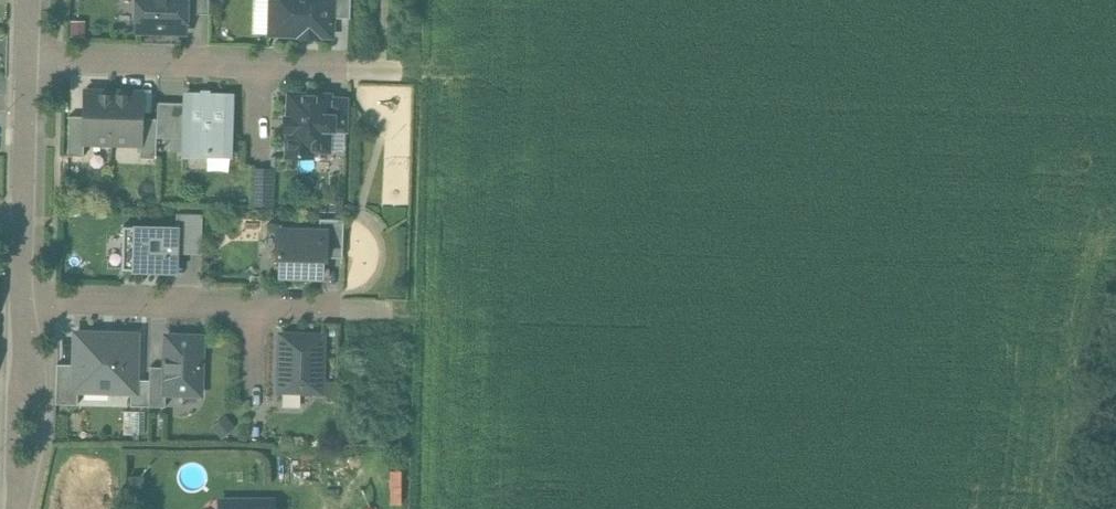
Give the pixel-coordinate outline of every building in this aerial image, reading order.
[(136,29),(186,31),(187,13),(187,0),(137,0),(136,29)] [(187,13),(209,14),(209,0),(187,0),(187,13)] [(270,33),(301,34),(304,32),(315,32),(317,35),(332,35),(333,17),(333,0),(271,0),(270,33)] [(333,17),(350,18),(351,0),(333,0),(333,17)] [(114,93),(85,92),(84,116),(84,141),(85,141),(113,141),(114,93)] [(143,93),(114,93),(113,141),(141,142),(142,118),(143,93)] [(330,95),(289,94),(289,118),(286,118),(285,130),(288,130),(287,155),(312,156),(312,150),(328,150),(329,130),(330,97),(330,95)] [(233,96),(185,95),(184,103),(183,138),(183,152),(232,154),(233,96)] [(348,98),(330,97),(329,130),(347,131),(348,98)] [(184,103),(158,102),(157,118),(157,137),(183,138),(184,103)] [(84,116),(69,115),(68,155),(84,156),(85,141),(84,141),(84,116)] [(157,118),(142,118),(141,142),(140,157),(156,158),(157,137),(157,118)] [(274,168),(254,168),(252,205),(272,205),(274,168)] [(343,196),(330,196),(329,211),(342,211),(343,196)] [(202,215),(179,214),(178,253),(201,254),(202,215)] [(344,219),(320,218),(319,231),(326,232),(326,257),(343,258),(344,219)] [(176,227),(123,225),(122,269),(175,271),(176,227)] [(319,231),(278,230),(277,257),(281,257),(281,274),(322,276),(322,258),(325,258),(326,257),(326,232),(319,231)] [(75,364),(74,390),(79,390),(131,391),(136,391),(136,379),(137,334),(76,333),(75,364)] [(323,335),(281,334),(279,390),(321,391),(323,335)] [(202,336),(166,335),(165,367),(165,393),(166,392),(201,393),(202,336)] [(74,390),(75,364),(57,363),(56,403),(78,404),(79,390),(74,390)] [(165,367),(150,366),(150,379),(149,406),(166,406),(166,392),(165,393),(165,367)] [(149,406),(150,379),(136,379),(136,391),(131,391),(131,405),(149,406)] [(221,500),(221,508),(274,508),(274,500),(221,500)]
